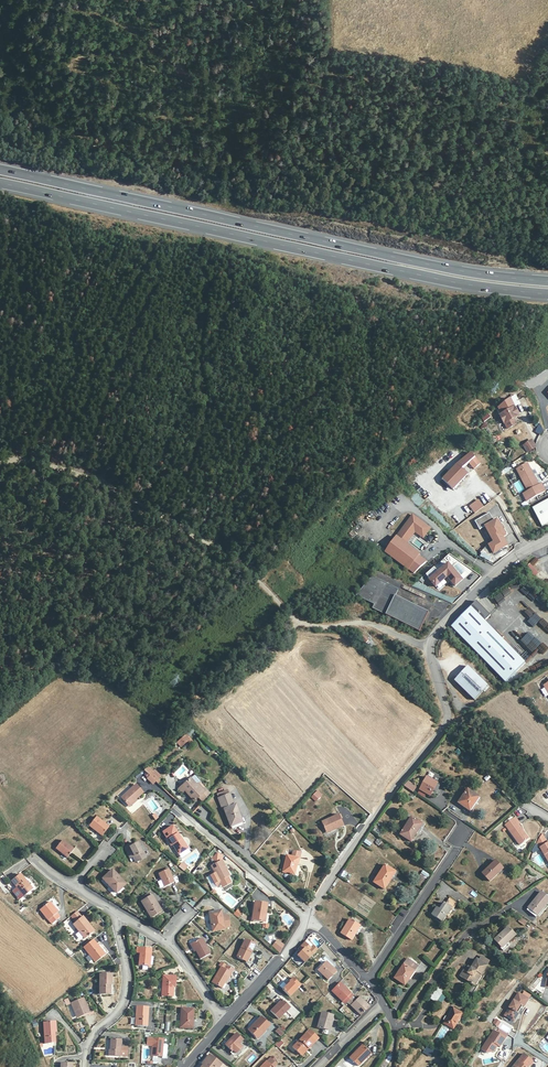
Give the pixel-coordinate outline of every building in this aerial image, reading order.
[(505,423),(516,417),(520,415),(515,406),(501,415),(505,423)] [(519,423),(516,417),(505,423),(509,429),(519,423)] [(534,427),(538,434),(544,432),(540,424),(534,427)] [(523,453),(532,448),(529,444),(521,450),(523,453)] [(526,456),(534,451),(532,448),(523,453),(526,456)] [(468,473),(463,467),(470,462),(475,469),(481,464),(474,453),(458,463),(443,478),(453,488),(468,473)] [(527,491),(522,494),(526,502),(545,492),(541,484),(538,486),(527,464),(516,470),(527,491)] [(519,480),(513,483),(519,493),(525,489),(519,480)] [(478,499),(469,505),(475,513),(484,507),(478,499)] [(532,508),(542,526),(547,523),(547,499),(532,508)] [(460,523),(468,516),(462,510),(454,517),(460,523)] [(427,526),(412,514),(383,549),(399,562),(410,549),(418,539),(427,526)] [(502,534),(499,529),(496,523),(484,530),(493,547),(488,549),(492,557),(506,549),(502,541),(505,539),(502,534)] [(435,533),(427,526),(418,539),(410,549),(399,562),(414,574),(426,560),(413,549),(422,537),(423,536),(429,541),(435,533)] [(423,536),(422,537),(430,544),(438,535),(435,533),(429,541),(423,536)] [(434,582),(436,585),(446,581),(460,575),(451,566),(434,582)] [(538,574),(530,566),(526,570),(535,578),(538,574)] [(372,609),(373,610),(377,607),(376,609),(424,630),(433,611),(400,597),(395,596),(398,590),(373,579),(357,597),(366,602),(374,605),(372,609)] [(489,618),(475,605),(450,630),(506,683),(525,663),(483,624),(489,618)] [(526,620),(533,615),(529,609),(521,614),(526,620)] [(530,619),(535,624),(541,619),(535,613),(530,619)] [(540,632),(547,625),(543,619),(534,626),(540,632)] [(517,641),(523,635),(516,630),(511,636),(517,641)] [(532,654),(540,645),(528,633),(519,642),(532,654)] [(487,689),(466,670),(453,684),(474,703),(487,689)] [(182,745),(189,741),(186,735),(179,739),(182,745)] [(153,784),(160,776),(148,765),(141,773),(153,784)] [(440,783),(428,777),(420,790),(432,797),(440,783)] [(194,802),(204,792),(197,784),(195,786),(189,779),(181,787),(194,802)] [(418,787),(410,782),(407,787),(414,792),(418,787)] [(120,797),(127,805),(135,799),(142,793),(135,785),(120,797)] [(316,802),(323,795),(318,790),(311,797),(316,802)] [(479,798),(467,790),(457,804),(469,813),(479,798)] [(223,810),(230,827),(242,822),(235,806),(232,807),(228,795),(217,799),(222,811),(223,810)] [(117,813),(110,819),(120,829),(126,822),(117,813)] [(345,825),(340,814),(323,822),(328,833),(345,825)] [(519,823),(515,817),(504,824),(519,845),(528,838),(518,824),(519,823)] [(402,835),(412,843),(424,825),(413,818),(402,835)] [(110,831),(96,821),(90,831),(103,841),(110,831)] [(173,844),(178,852),(186,844),(181,837),(179,839),(175,834),(177,833),(172,826),(163,832),(171,844),(173,844)] [(542,831),(537,840),(547,862),(547,840),(547,841),(542,831)] [(71,852),(58,843),(52,851),(64,861),(71,852)] [(186,844),(178,852),(179,853),(188,846),(186,844)] [(139,854),(135,846),(129,849),(127,848),(124,849),(129,860),(132,859),(134,863),(137,862),(137,863),(144,860),(141,853),(139,854)] [(295,875),(301,853),(294,852),(293,857),(287,856),(283,872),(295,875)] [(497,860),(484,873),(492,882),(505,868),(497,860)] [(229,877),(221,861),(211,866),(219,882),(229,877)] [(375,883),(387,891),(397,872),(387,865),(375,883)] [(164,887),(174,882),(169,870),(159,874),(164,887)] [(127,888),(112,874),(102,883),(110,891),(112,889),(118,896),(127,888)] [(35,893),(23,878),(14,885),(26,900),(35,893)] [(7,894),(10,891),(3,883),(0,886),(0,887),(7,894)] [(540,893),(533,901),(527,909),(537,916),(547,902),(547,899),(540,893)] [(161,912),(152,895),(141,902),(150,918),(161,912)] [(448,914),(450,916),(459,903),(451,897),(447,903),(445,902),(441,908),(439,907),(433,914),(444,921),(448,914)] [(252,920),(263,921),(264,912),(266,912),(267,902),(254,901),(252,920)] [(50,902),(40,909),(51,924),(60,918),(57,913),(58,912),(50,902)] [(221,919),(220,913),(209,914),(212,933),(222,933),(222,931),(229,930),(228,920),(226,919),(221,919)] [(85,938),(94,930),(82,917),(73,925),(85,938)] [(522,918),(518,922),(524,926),(527,922),(522,918)] [(352,920),(342,934),(353,941),(363,927),(352,920)] [(514,935),(506,927),(494,940),(501,948),(500,950),(502,953),(509,945),(507,942),(514,935)] [(147,938),(139,934),(136,957),(138,957),(137,966),(147,967),(148,956),(150,956),(151,948),(145,948),(147,938)] [(319,948),(325,941),(316,934),(310,941),(319,948)] [(209,955),(202,939),(191,945),(199,960),(209,955)] [(91,940),(80,948),(93,963),(102,957),(94,945),(91,940)] [(252,954),(256,945),(244,940),(236,958),(246,962),(250,953),(252,954)] [(277,940),(272,945),(279,952),(283,945),(277,940)] [(99,942),(94,945),(102,957),(106,953),(99,942)] [(297,955),(304,963),(317,951),(312,947),(310,949),(304,943),(299,948),(302,951),(297,955)] [(479,959),(488,964),(490,960),(481,955),(479,959)] [(330,961),(326,965),(333,971),(336,968),(330,961)] [(395,979),(405,986),(418,968),(409,961),(395,979)] [(466,978),(465,981),(475,988),(488,968),(477,961),(473,968),(470,972),(468,971),(464,971),(462,971),(460,974),(466,978)] [(232,974),(234,970),(227,965),(224,969),(221,967),(210,983),(221,990),(231,974),(232,974)] [(333,971),(326,965),(318,972),(329,982),(336,974),(333,971)] [(113,985),(114,973),(103,972),(101,992),(111,992),(112,985),(113,985)] [(174,986),(175,976),(163,976),(162,996),(173,996),(173,985),(174,986)] [(282,996),(289,1002),(299,990),(293,984),(282,996)] [(331,993),(343,1007),(349,1002),(352,998),(340,985),(331,993)] [(437,988),(430,1000),(436,1004),(444,992),(437,988)] [(518,993),(503,1015),(513,1021),(515,1017),(518,1013),(516,1012),(520,1005),(524,1007),(529,1000),(518,993)] [(352,1005),(362,1015),(370,1007),(360,997),(356,1001),(352,1005)] [(89,1013),(83,998),(71,1002),(77,1018),(89,1013)] [(280,1022),(292,1011),(284,1004),(272,1014),(280,1022)] [(146,1027),(147,1008),(136,1007),(135,1026),(146,1027)] [(195,1028),(196,1009),(184,1009),(183,1028),(195,1028)] [(444,1024),(454,1030),(462,1015),(453,1009),(444,1024)] [(329,1030),(333,1016),(321,1013),(317,1027),(324,1030),(323,1035),(329,1037),(331,1031),(329,1030)] [(498,1027),(501,1022),(496,1018),(492,1023),(498,1027)] [(269,1029),(261,1021),(248,1033),(256,1041),(269,1029)] [(56,1031),(55,1022),(43,1023),(45,1044),(55,1044),(54,1032),(56,1031)] [(443,1027),(437,1037),(443,1040),(448,1030),(443,1027)] [(274,1032),(280,1037),(284,1033),(278,1028),(274,1032)] [(311,1050),(320,1040),(311,1031),(295,1048),(303,1055),(310,1050),(311,1050)] [(507,1041),(497,1034),(492,1042),(490,1041),(483,1051),(488,1055),(496,1053),(499,1047),(501,1049),(504,1045),(507,1041)] [(243,1043),(237,1036),(226,1048),(232,1054),(243,1043)] [(177,1048),(178,1039),(172,1038),(170,1047),(177,1048)] [(163,1045),(164,1040),(153,1039),(151,1056),(165,1057),(167,1046),(163,1045)] [(119,1056),(120,1041),(110,1040),(109,1049),(108,1049),(108,1055),(119,1056)] [(430,1057),(434,1049),(427,1045),(423,1053),(430,1057)] [(347,1059),(355,1066),(357,1066),(370,1055),(361,1046),(347,1059)] [(498,1056),(506,1062),(513,1052),(504,1046),(498,1056)] [(524,1054),(514,1066),(529,1066),(534,1061),(524,1054)] [(209,1058),(203,1065),(204,1066),(203,1066),(219,1066),(209,1058)]
